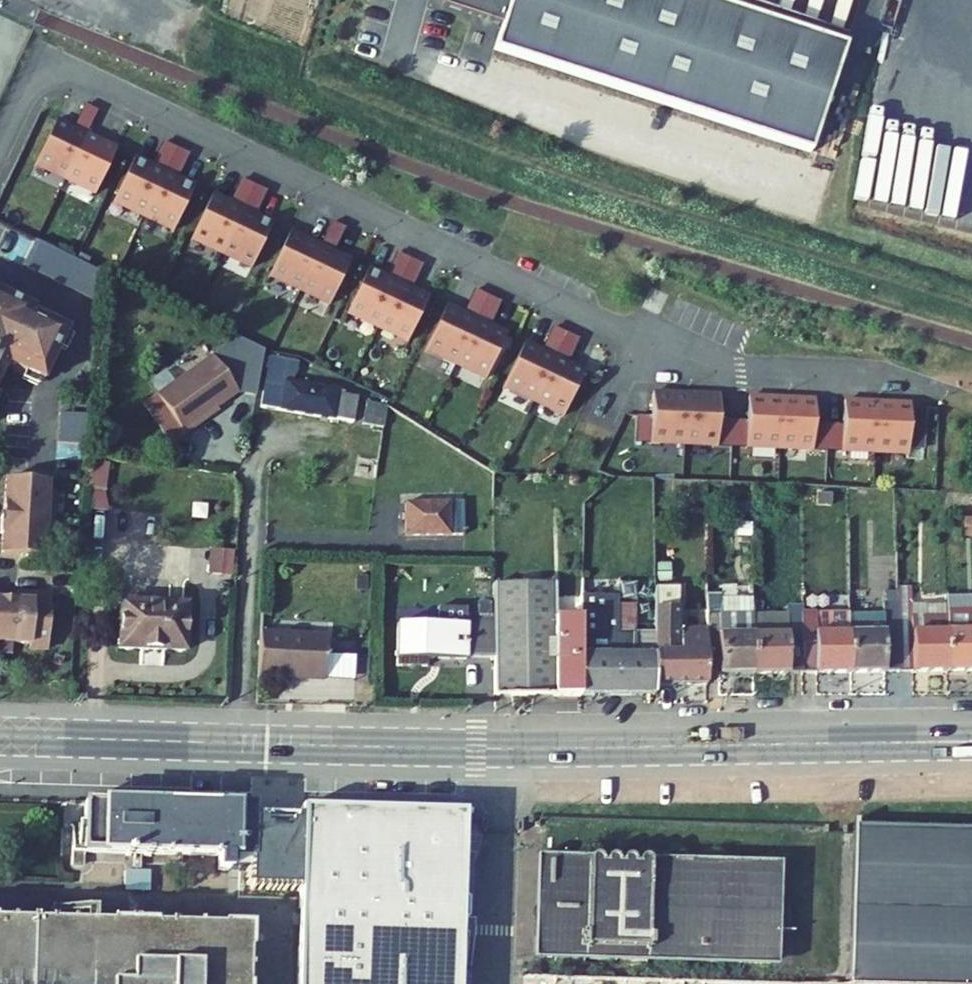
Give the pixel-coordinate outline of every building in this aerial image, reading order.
[(444,7),(502,25),(494,52),(811,154),(846,47),(701,0),(446,0),(444,7)] [(846,47),(849,38),(732,0),(701,0),(846,47)] [(97,111),(85,105),(74,130),(56,121),(36,162),(66,176),(86,135),(97,111)] [(115,150),(86,135),(66,176),(96,190),(115,150)] [(175,148),(163,142),(151,166),(134,158),(114,199),(144,213),(164,172),(175,148)] [(188,154),(175,148),(164,172),(144,213),(174,228),(194,186),(176,178),(188,154)] [(253,185),(241,180),(230,204),(212,195),(192,236),(222,250),(242,209),(253,185)] [(265,191),(253,185),(242,209),(222,250),(252,264),(271,223),(254,215),(265,191)] [(344,228),(331,222),(320,246),(300,287),(330,301),(350,260),(332,252),(344,228)] [(300,287),(320,246),(290,232),(271,273),(300,287)] [(35,241),(23,266),(36,272),(49,247),(35,241)] [(49,247),(36,272),(49,278),(61,253),(49,247)] [(61,253),(49,278),(61,285),(73,259),(61,253)] [(409,259),(397,253),(386,277),(368,269),(349,310),(379,324),(398,283),(409,259)] [(73,259),(61,285),(73,291),(85,266),(73,259)] [(421,264),(409,259),(398,283),(379,324),(408,338),(428,297),(410,288),(421,264)] [(85,266),(73,291),(95,302),(97,274),(97,271),(85,266)] [(488,296),(475,290),(464,314),(447,306),(428,347),(457,361),(476,320),(488,296)] [(0,296),(0,378),(6,365),(43,382),(66,331),(29,314),(31,310),(0,296)] [(505,333),(476,320),(457,361),(486,375),(505,333)] [(565,333),(553,327),(542,351),(526,343),(506,384),(535,398),(554,357),(565,333)] [(272,354),(267,378),(286,381),(288,372),(295,373),(298,358),(272,354)] [(217,408),(239,393),(213,356),(157,396),(186,435),(199,425),(198,422),(217,408)] [(583,370),(554,357),(535,398),(564,411),(583,370)] [(297,412),(306,413),(353,422),(357,398),(338,395),(339,391),(286,381),(267,378),(262,406),(297,412)] [(686,394),(652,393),(651,417),(636,416),(635,441),(650,442),(651,438),(683,440),(686,394)] [(719,395),(686,394),(683,440),(717,441),(716,446),(731,447),(732,421),(718,420),(719,395)] [(186,435),(157,396),(145,405),(173,445),(186,435)] [(781,398),(748,397),(747,421),(732,421),(731,447),(746,447),(746,442),(779,444),(781,398)] [(814,399),(781,398),(779,444),(812,445),(812,449),(827,450),(828,424),(813,424),(814,399)] [(877,402),(844,401),(843,425),(828,424),(827,450),(842,451),(842,447),(875,448),(877,402)] [(382,427),(386,405),(367,402),(363,424),(382,427)] [(910,404),(877,402),(875,448),(908,449),(910,404)] [(217,408),(198,422),(199,425),(219,411),(217,408)] [(296,420),(304,421),(306,413),(297,412),(296,420)] [(89,415),(61,414),(60,429),(88,430),(89,415)] [(60,429),(59,444),(87,445),(88,430),(60,429)] [(113,445),(114,430),(100,429),(99,444),(113,445)] [(106,493),(109,464),(93,462),(89,492),(106,493)] [(6,480),(4,518),(52,520),(54,493),(47,493),(48,482),(6,480)] [(406,503),(407,536),(464,535),(464,502),(406,503)] [(51,546),(52,520),(4,518),(2,517),(1,534),(3,534),(2,555),(44,557),(44,546),(51,546)] [(223,551),(210,549),(207,575),(220,576),(223,551)] [(658,579),(668,579),(668,564),(658,564),(658,579)] [(655,685),(655,634),(635,634),(634,609),(619,610),(618,583),(583,584),(582,618),(582,696),(655,695),(655,685)] [(496,696),(582,696),(582,618),(556,618),(556,584),(538,584),(495,584),(495,658),(496,696)] [(655,685),(707,685),(707,676),(707,632),(680,632),(680,589),(656,588),(655,634),(655,685)] [(899,592),(900,673),(948,672),(947,614),(947,605),(912,605),(912,589),(899,589),(899,592)] [(900,673),(899,592),(884,592),(885,621),(851,621),(852,673),(900,673)] [(30,644),(30,648),(48,649),(51,595),(38,594),(38,602),(28,602),(0,600),(0,642),(30,644)] [(28,594),(28,602),(38,602),(38,594),(28,594)] [(754,615),(754,598),(721,599),(721,595),(707,595),(707,632),(707,676),(755,675),(754,636),(754,615)] [(971,613),(971,599),(947,599),(947,605),(947,614),(971,613)] [(186,651),(187,605),(122,603),(120,649),(186,651)] [(480,607),(480,625),(495,625),(495,607),(480,607)] [(754,636),(755,675),(803,674),(802,614),(802,608),(788,608),(788,615),(788,635),(754,636)] [(467,657),(495,658),(495,625),(468,624),(468,609),(437,609),(437,624),(398,624),(398,667),(428,667),(428,659),(467,659),(467,657)] [(948,672),(971,671),(971,613),(947,614),(948,672)] [(803,674),(852,673),(851,621),(851,614),(802,614),(803,674)] [(788,615),(754,615),(754,636),(788,635),(788,615)] [(261,634),(260,676),(325,680),(326,637),(261,634)] [(93,804),(92,829),(79,829),(77,858),(253,862),(253,879),(304,879),(300,983),(458,983),(464,811),(309,807),(307,823),(294,823),(293,830),(266,830),(266,823),(255,823),(255,808),(93,804)] [(858,827),(859,821),(854,821),(849,983),(971,983),(971,830),(858,827)] [(547,908),(545,958),(772,964),(775,868),(650,865),(648,860),(644,859),(640,860),(638,862),(637,864),(634,864),(633,861),(632,860),(628,858),(625,859),(623,860),(622,861),(621,864),(618,864),(616,859),(611,857),(607,859),(605,861),(605,863),(601,863),(599,859),(595,857),(591,859),(588,863),(548,861),(548,887),(564,887),(563,908),(547,908)] [(548,887),(547,908),(563,908),(564,887),(548,887)] [(0,910),(0,983),(255,983),(256,918),(0,910)]
